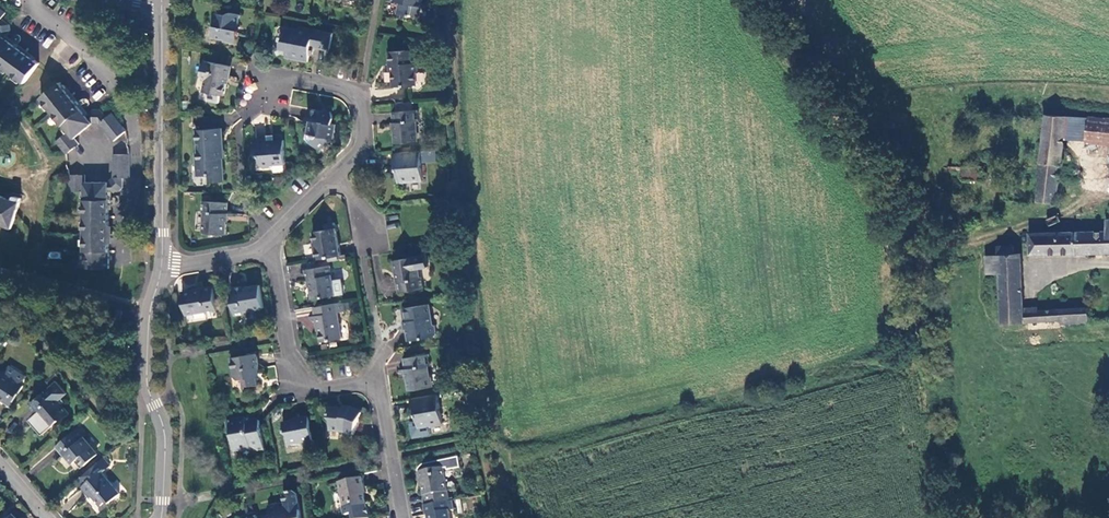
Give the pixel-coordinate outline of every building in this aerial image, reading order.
[(393,9),(398,10),(397,17),(410,20),(410,18),(419,19),(422,0),(394,0),(393,9)] [(27,83),(41,63),(7,37),(13,30),(12,24),(5,18),(9,12),(0,6),(0,63),(27,83)] [(237,36),(240,18),(230,16),(225,19),(214,16),(212,26),(213,29),(212,40),(223,42),(223,44),(236,47),(238,36),(237,36)] [(316,51),(329,53),(333,36),(317,33),(317,36),(310,34),(311,32),(300,30),(300,33),(285,31),(281,52),(287,54),(286,60),(309,65),(311,58),(312,51),(310,50),(311,47),(315,48),(315,51),(316,51)] [(408,53),(389,54),(390,67),(392,67),(393,73),(393,89),(414,88),(417,85),(416,76),(419,73),(418,68),(416,67),(415,60),(409,60),(408,53)] [(230,68),(204,64),(201,78),(206,83),(204,94),(209,95),(207,103),(219,105),(221,97),(224,98),(230,68)] [(89,116),(65,85),(62,82),(43,97),(71,131),(59,141),(69,154),(81,144),(76,138),(94,124),(102,123),(116,140),(130,130),(114,113),(109,117),(102,109),(97,109),(89,116)] [(396,107),(397,115),(413,113),(413,106),(396,107)] [(326,115),(310,112),(308,122),(311,123),(309,137),(317,138),(311,143),(321,153),(332,144),(332,141),(341,142),(344,128),(334,127),(335,121),(333,114),(327,113),(326,115)] [(1064,137),(1066,115),(1043,112),(1042,114),(1035,202),(1056,204),(1060,165),(1063,165),(1064,137)] [(397,115),(393,115),(395,147),(417,145),(415,125),(418,124),(417,113),(413,113),(397,115)] [(1066,115),(1064,137),(1085,138),(1084,143),(1108,145),(1108,119),(1066,115)] [(223,184),(219,132),(214,132),(214,134),(196,136),(197,153),(195,155),(196,162),(198,164),(199,178),(208,178),(209,185),(223,184)] [(267,141),(254,142),(255,157),(259,157),(260,168),(262,170),(270,170),(273,167),(285,165),(284,142),(267,143),(267,141)] [(436,153),(421,154),(421,165),(437,164),(436,153)] [(421,154),(393,156),(394,166),(397,166),(400,166),(400,171),(397,171),(398,186),(423,184),(421,165),(421,154)] [(111,243),(111,224),(112,208),(112,191),(121,191),(125,188),(124,177),(132,177),(132,155),(116,155),(116,178),(111,182),(88,182),(88,175),(71,175),(72,191),(86,191),(87,268),(111,267),(111,243)] [(14,230),(23,200),(16,197),(15,198),(14,201),(3,197),(0,195),(0,225),(14,230)] [(224,236),(226,205),(202,204),(201,215),(204,215),(202,235),(224,236)] [(1048,226),(1059,222),(1056,215),(1045,219),(1048,226)] [(1028,255),(1108,253),(1108,219),(1105,219),(1105,230),(1028,233),(1028,255)] [(314,252),(316,262),(341,258),(336,227),(326,228),(327,233),(313,236),(316,252),(314,252)] [(996,255),(984,255),(985,273),(999,273),(1001,324),(1060,321),(1059,324),(1088,323),(1087,308),(1038,310),(1038,307),(1024,307),(1022,252),(1013,253),(1013,243),(996,245),(996,255)] [(397,285),(399,296),(425,292),(423,280),(420,281),(418,273),(429,271),(427,259),(395,265),(395,267),(393,270),(394,274),(397,276),(398,285),(397,285)] [(333,298),(329,269),(305,273),(307,282),(309,282),(312,302),(333,298)] [(240,290),(230,292),(234,319),(245,317),(244,315),(263,311),(260,289),(240,292),(240,290)] [(212,290),(181,296),(185,316),(205,313),(205,316),(216,314),(212,290)] [(343,314),(342,305),(313,310),(316,328),(317,328),(320,344),(340,341),(336,315),(343,314)] [(429,307),(402,312),(404,323),(406,323),(409,341),(419,340),(422,341),(434,339),(437,336),(435,325),(432,323),(429,307)] [(254,356),(230,360),(233,378),(238,382),(243,381),(245,390),(257,388),(255,373),(257,373),(254,356)] [(427,357),(402,362),(408,392),(429,389),(426,369),(429,368),(427,357)] [(0,371),(0,397),(9,403),(15,394),(19,392),(23,386),(21,385),(26,377),(10,366),(5,374),(0,371)] [(56,382),(48,389),(30,404),(37,413),(39,412),(43,416),(42,417),(51,427),(60,419),(64,419),(70,414),(62,405),(64,403),(61,399),(67,394),(56,382)] [(441,426),(436,396),(409,401),(411,411),(416,410),(417,416),(414,417),(417,430),(441,426)] [(345,414),(329,412),(328,422),(330,426),(329,434),(344,436),(353,439),(361,417),(352,413),(350,415),(345,414)] [(263,452),(258,423),(246,425),(245,421),(226,424),(227,432),(230,434),(233,452),(251,450),(256,453),(263,452)] [(312,444),(308,421),(298,422),(298,424),(281,428),(284,438),(287,440),(289,447),(312,444)] [(79,428),(58,445),(73,463),(79,459),(85,465),(98,453),(84,437),(86,436),(79,428)] [(426,500),(428,510),(451,506),(445,476),(448,475),(448,477),(462,475),(460,464),(424,471),(422,471),(420,473),(419,476),(421,487),(422,486),(425,501),(426,500)] [(120,494),(101,472),(83,487),(91,496),(94,496),(101,505),(108,500),(110,502),(120,494)] [(366,499),(368,499),(365,483),(341,488),(346,517),(370,517),(366,499)] [(297,498),(294,496),(286,497),(283,501),(285,511),(279,512),(278,509),(267,511),(269,517),(300,517),(297,498)] [(453,506),(451,506),(428,510),(425,511),(427,517),(451,517),(450,516),(455,515),(453,506)]
